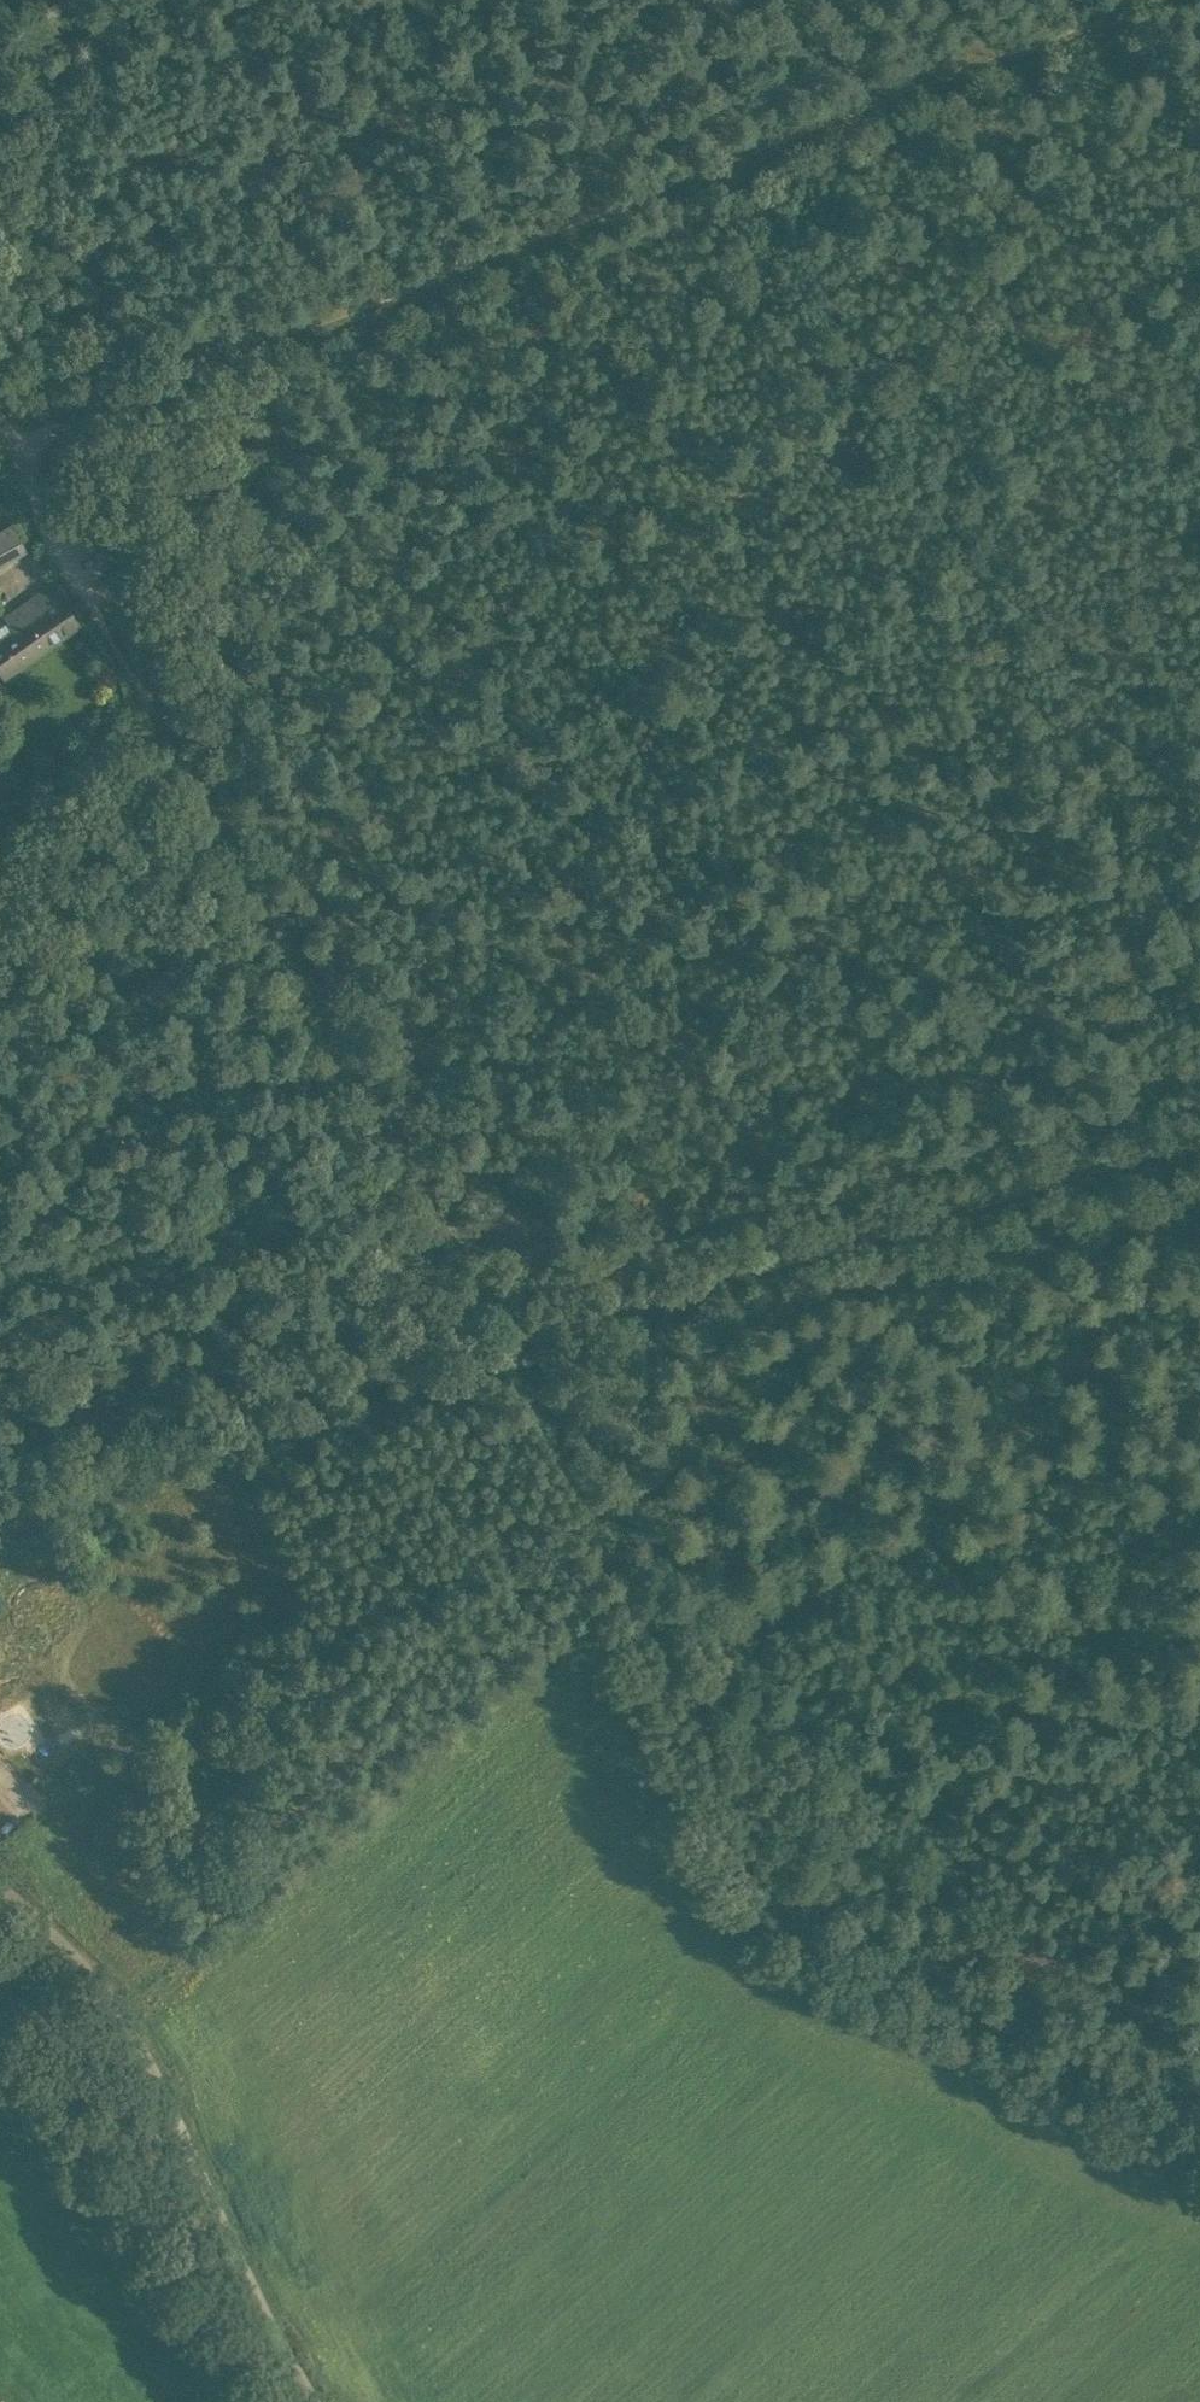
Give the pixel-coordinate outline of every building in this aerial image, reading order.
[(0,532),(0,565),(26,550),(12,525),(0,532)] [(6,617),(15,630),(0,641),(0,670),(4,676),(80,623),(52,584),(6,617)]
